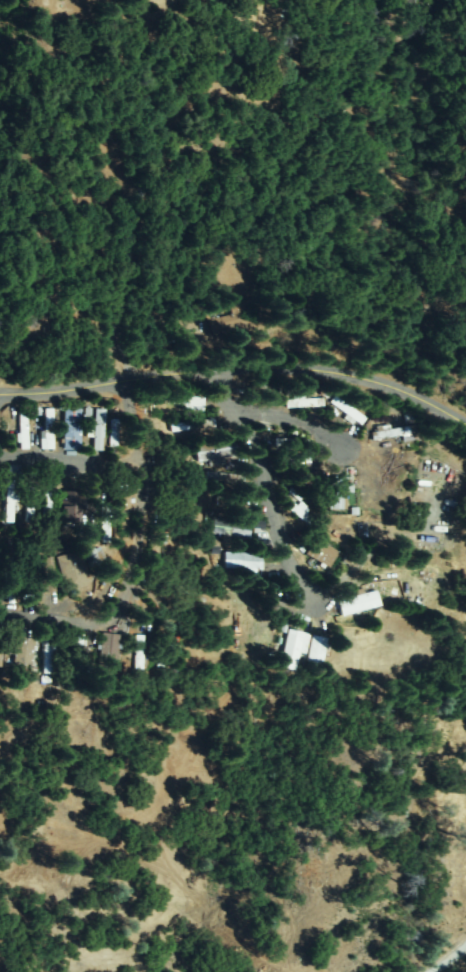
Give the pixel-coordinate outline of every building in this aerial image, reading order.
[(211,333),(211,319),(231,320),(231,303),(253,304),(253,313),(244,313),(243,334),(211,333)] [(169,402),(171,395),(203,403),(201,410),(169,402)] [(291,405),(293,395),(322,401),(320,410),(291,405)] [(337,397),(364,419),(359,426),(331,404),(337,397)] [(27,415),(26,448),(19,448),(19,406),(23,406),(23,410),(39,410),(39,415),(27,415)] [(66,409),(82,410),(81,451),(64,451),(66,409)] [(92,413),(104,413),(103,449),(91,449),(92,413)] [(52,449),(42,447),(47,414),(57,415),(52,449)] [(116,447),(117,423),(109,423),(108,447),(116,447)] [(214,423),(214,432),(172,431),(172,423),(214,423)] [(414,438),(374,439),(374,429),(414,429),(414,438)] [(200,462),(194,448),(203,444),(206,450),(233,438),(239,453),(212,466),(208,459),(200,462)] [(309,448),(280,447),(281,440),(309,441),(309,448)] [(280,463),(281,456),(309,457),(309,464),(280,463)] [(209,473),(242,476),(241,485),(208,482),(209,473)] [(332,491),(328,490),(325,503),(321,502),(329,477),(350,484),(342,511),(327,507),(332,491)] [(32,524),(25,523),(29,485),(35,486),(32,524)] [(3,520),(9,489),(18,491),(12,522),(3,520)] [(67,490),(85,495),(77,524),(59,519),(67,490)] [(51,495),(48,527),(43,526),(45,494),(51,495)] [(122,495),(129,495),(128,531),(120,531),(122,495)] [(303,514),(320,524),(317,528),(286,510),(291,502),(305,510),(303,514)] [(108,542),(102,542),(103,536),(94,535),(93,546),(87,545),(88,531),(101,533),(104,507),(112,508),(108,542)] [(223,545),(224,534),(214,533),(215,520),(251,524),(249,538),(232,536),(231,546),(223,545)] [(163,532),(156,565),(166,567),(165,572),(146,568),(153,530),(163,532)] [(306,554),(316,539),(337,553),(327,568),(306,554)] [(98,547),(104,562),(89,567),(84,551),(98,547)] [(257,577),(225,570),(228,550),(261,556),(257,577)] [(88,586),(66,591),(58,559),(79,553),(88,586)] [(24,589),(25,555),(33,556),(32,589),(24,589)] [(43,560),(53,560),(53,592),(43,592),(43,560)] [(6,603),(4,562),(12,562),(14,602),(6,603)] [(358,594),(376,591),(378,607),(341,614),(338,601),(359,598),(358,594)] [(276,666),(291,631),(307,637),(292,673),(276,666)] [(60,669),(60,661),(66,661),(68,673),(46,676),(41,634),(54,632),(58,669),(60,669)] [(3,655),(0,662),(0,646),(4,648),(10,633),(35,642),(27,664),(3,655)] [(73,672),(76,636),(82,637),(79,673),(73,672)] [(320,666),(306,662),(313,637),(327,642),(320,666)] [(134,677),(138,639),(143,640),(140,677),(134,677)]
